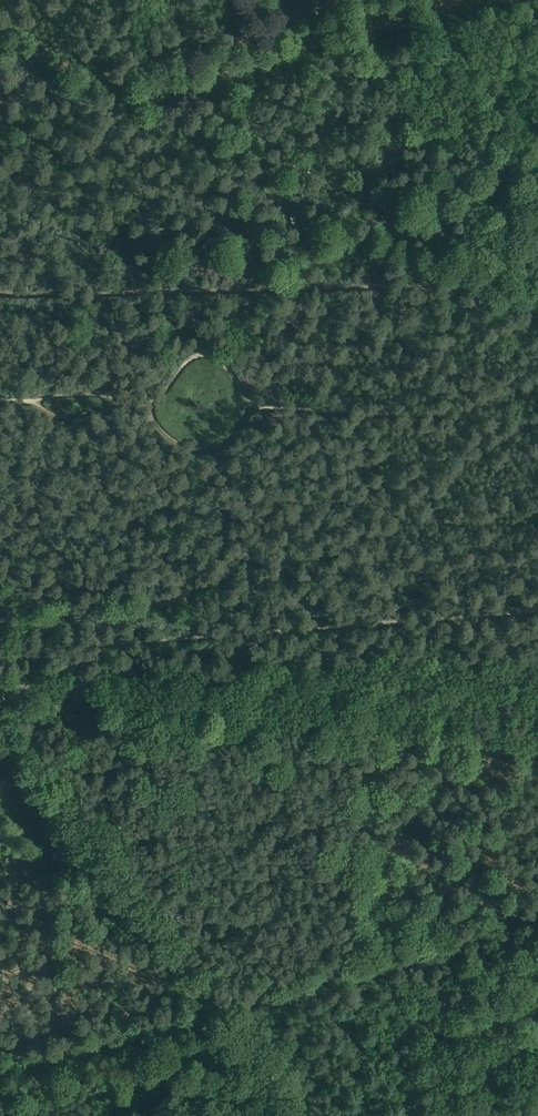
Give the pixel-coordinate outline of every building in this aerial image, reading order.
[(15,773),(22,768),(5,746),(0,750),(0,754),(15,773)] [(72,868),(60,852),(52,857),(64,873),(72,868)] [(15,916),(18,904),(7,901),(4,913),(15,916)]
